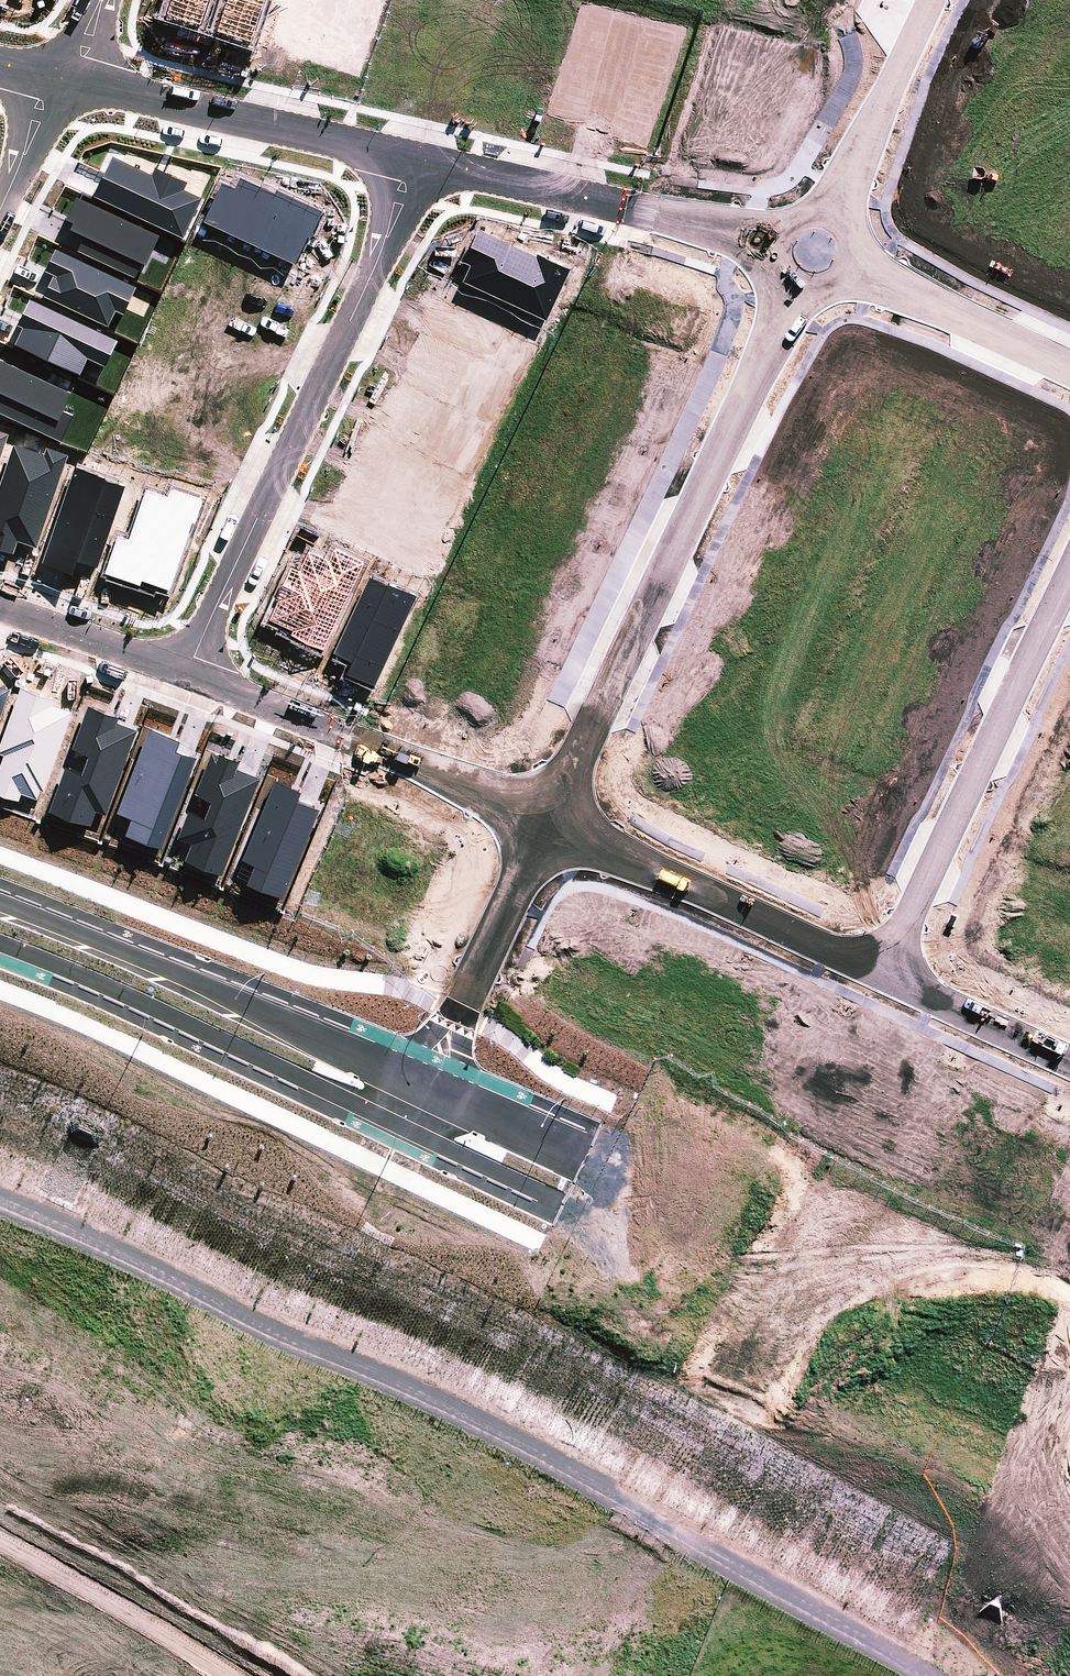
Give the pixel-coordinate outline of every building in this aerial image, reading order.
[(172,3),(178,5),(175,17),(246,40),(250,29),(259,31),(269,0),(173,0),(172,3)] [(340,9),(324,3),(325,0),(285,0),(276,28),(363,56),(382,0),(343,0),(340,9)] [(675,58),(582,27),(556,106),(587,116),(590,105),(621,115),(618,126),(649,137),(675,58)] [(186,231),(204,194),(205,192),(187,184),(190,176),(177,169),(179,166),(173,165),(173,167),(159,162),(155,170),(117,151),(96,190),(186,231)] [(207,215),(298,256),(312,229),(314,230),(327,204),(280,182),(279,186),(245,170),(239,181),(227,175),(207,215)] [(140,273),(163,229),(80,191),(70,213),(77,216),(74,222),(90,229),(81,244),(140,273)] [(539,251),(481,224),(465,257),(474,261),(467,276),(548,314),(572,264),(540,249),(539,251)] [(189,302),(178,324),(254,360),(265,338),(259,335),(284,287),(288,288),(298,266),(222,230),(211,253),(239,266),(216,315),(189,302)] [(139,282),(59,245),(49,266),(57,270),(47,292),(111,322),(119,305),(127,309),(139,282)] [(463,322),(457,339),(496,357),(509,332),(518,335),(529,313),(452,278),(442,301),(465,311),(462,317),(463,322)] [(108,360),(121,335),(33,293),(21,319),(27,322),(18,339),(82,370),(91,352),(108,360)] [(75,388),(0,352),(0,353),(0,384),(0,407),(65,436),(76,410),(67,406),(75,388)] [(11,429),(0,425),(0,465),(11,429)] [(458,467),(379,431),(368,456),(391,467),(388,475),(392,477),(385,493),(424,511),(435,487),(446,492),(458,467)] [(21,537),(40,543),(71,450),(49,442),(47,449),(16,439),(0,488),(0,544),(17,549),(21,537)] [(109,469),(78,461),(77,464),(45,557),(78,565),(82,554),(101,561),(128,481),(107,474),(109,469)] [(121,528),(108,566),(144,579),(146,574),(174,583),(197,515),(200,516),(207,492),(174,482),(172,489),(149,482),(132,531),(121,528)] [(369,557),(336,542),(330,554),(310,544),(301,564),(294,561),(278,595),(280,596),(270,614),(294,625),(292,629),(327,644),(369,557)] [(392,582),(372,573),(336,648),(355,654),(349,665),(378,679),(420,591),(393,578),(392,582)] [(12,685),(0,682),(0,721),(12,685)] [(75,708),(55,701),(58,695),(24,684),(0,749),(7,750),(0,769),(0,788),(22,796),(25,788),(40,795),(44,785),(47,786),(75,708)] [(122,712),(90,700),(75,744),(93,748),(86,767),(69,762),(52,805),(93,822),(99,808),(108,810),(139,726),(120,718),(122,712)] [(164,844),(198,754),(181,744),(184,735),(153,724),(111,825),(164,844)] [(224,870),(262,773),(260,772),(239,764),(242,755),(223,747),(221,750),(215,748),(198,790),(215,795),(209,812),(191,807),(179,834),(194,839),(187,855),(224,870)] [(304,784),(278,774),(246,856),(256,860),(248,879),(287,894),(323,803),(300,793),(304,784)] [(598,931),(570,918),(565,931),(556,928),(546,946),(555,952),(549,964),(539,961),(524,992),(553,1006),(554,1002),(578,1015),(613,943),(595,935),(598,931)]
